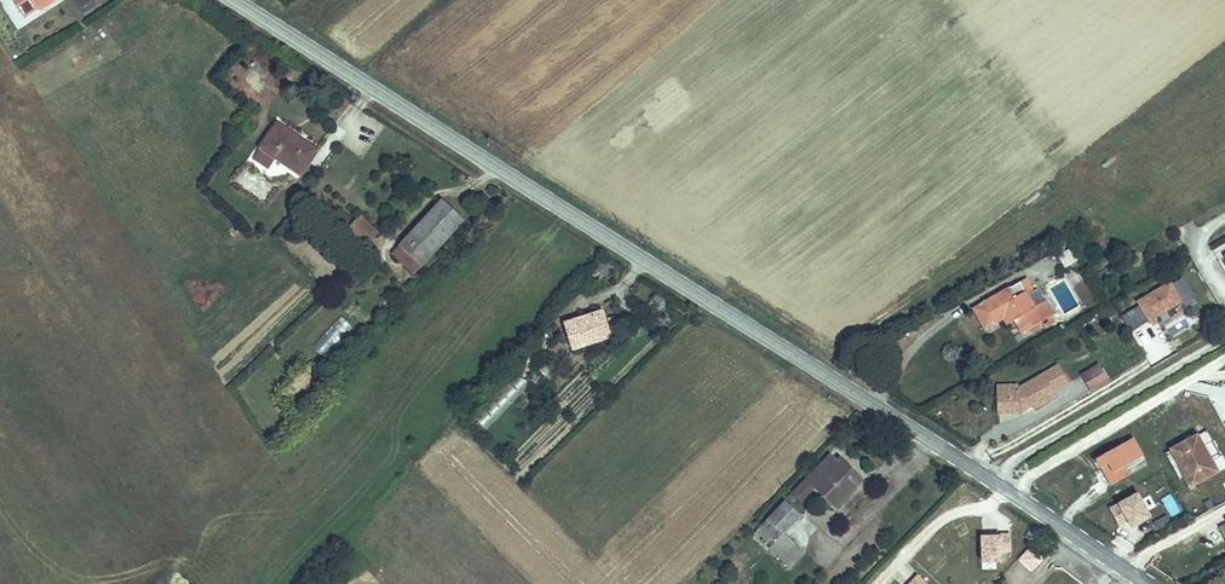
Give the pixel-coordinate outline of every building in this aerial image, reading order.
[(24,18),(51,0),(13,0),(24,18)] [(57,0),(51,0),(39,8),(41,11),(57,0)] [(95,0),(88,0),(87,1),(86,0),(78,0),(76,1),(84,14),(98,5),(95,0)] [(317,151),(278,124),(261,148),(276,159),(301,175),(317,151)] [(276,159),(261,148),(254,158),(269,169),(276,159)] [(423,266),(464,220),(442,199),(400,245),(423,266)] [(369,243),(378,233),(361,217),(351,226),(369,243)] [(1080,263),(1069,243),(1057,249),(1068,270),(1080,263)] [(423,266),(400,245),(393,252),(416,273),(423,266)] [(1133,265),(1140,261),(1136,254),(1129,259),(1133,265)] [(605,277),(613,267),(603,260),(595,269),(605,277)] [(1149,321),(1172,308),(1174,310),(1182,305),(1185,309),(1196,302),(1182,277),(1138,302),(1140,306),(1149,321)] [(1042,321),(1027,295),(1033,292),(1025,279),(984,303),(995,323),(1004,318),(1011,314),(1022,333),(1041,322),(1042,321)] [(1052,315),(1037,289),(1033,292),(1027,295),(1042,321),(1051,316),(1052,315)] [(668,306),(656,296),(654,299),(666,309),(668,306)] [(995,323),(984,303),(974,309),(985,329),(995,323)] [(1149,321),(1140,306),(1130,312),(1139,327),(1149,321)] [(1110,307),(1100,312),(1104,321),(1114,316),(1110,307)] [(607,339),(601,321),(605,320),(602,312),(566,324),(574,349),(607,339)] [(1139,327),(1130,312),(1121,317),(1130,332),(1139,327)] [(1015,319),(1011,314),(1004,318),(1007,324),(1015,319)] [(325,358),(353,327),(340,315),(312,346),(325,358)] [(1045,327),(1054,321),(1051,316),(1042,321),(1041,322),(1045,327)] [(619,335),(613,317),(605,320),(601,321),(607,339),(619,335)] [(1135,338),(1154,366),(1177,351),(1159,322),(1148,329),(1156,342),(1151,345),(1143,333),(1135,338)] [(536,346),(546,335),(542,330),(532,341),(536,346)] [(532,364),(542,353),(531,342),(515,357),(520,361),(524,357),(532,364)] [(541,370),(547,364),(543,360),(537,366),(541,370)] [(556,374),(561,368),(556,364),(552,369),(556,374)] [(1072,381),(1062,364),(1059,366),(1069,382),(1072,381)] [(1054,391),(1069,382),(1059,366),(1018,390),(1018,392),(997,393),(997,414),(1020,414),(1020,410),(1030,404),(1032,406),(1033,409),(1056,395),(1054,391)] [(1091,391),(1108,381),(1099,366),(1082,376),(1091,391)] [(1020,414),(1032,406),(1030,404),(1020,410),(1020,414)] [(1217,472),(1203,447),(1212,441),(1206,430),(1194,437),(1192,433),(1182,438),(1184,443),(1171,450),(1180,466),(1191,486),(1217,472)] [(1124,467),(1143,456),(1133,439),(1096,460),(1101,468),(1102,468),(1109,464),(1113,472),(1106,476),(1112,486),(1129,476),(1124,467)] [(1180,466),(1171,450),(1166,453),(1175,468),(1180,466)] [(862,480),(853,472),(850,475),(830,456),(807,480),(836,508),(862,480)] [(853,472),(840,459),(837,462),(850,475),(853,472)] [(1113,472),(1109,464),(1102,468),(1106,476),(1113,472)] [(814,487),(807,480),(801,486),(808,492),(814,487)] [(808,492),(801,486),(794,493),(801,500),(808,492)] [(1150,517),(1137,494),(1110,509),(1119,525),(1128,520),(1132,527),(1150,517)] [(784,534),(801,516),(785,501),(760,528),(767,535),(775,542),(783,534),(784,534)] [(767,535),(760,528),(757,531),(764,538),(767,535)] [(788,565),(802,551),(783,534),(775,542),(772,545),(770,548),(788,565)] [(1001,534),(978,534),(978,571),(1000,571),(1001,534)] [(1002,554),(1011,554),(1011,534),(1003,534),(1002,554)] [(775,542),(767,535),(764,538),(767,541),(772,545),(775,542)] [(1129,553),(1134,545),(1116,535),(1112,544),(1129,553)] [(1032,572),(1044,559),(1043,558),(1043,553),(1033,545),(1019,560),(1032,572)] [(791,568),(805,554),(802,551),(788,565),(791,568)]
